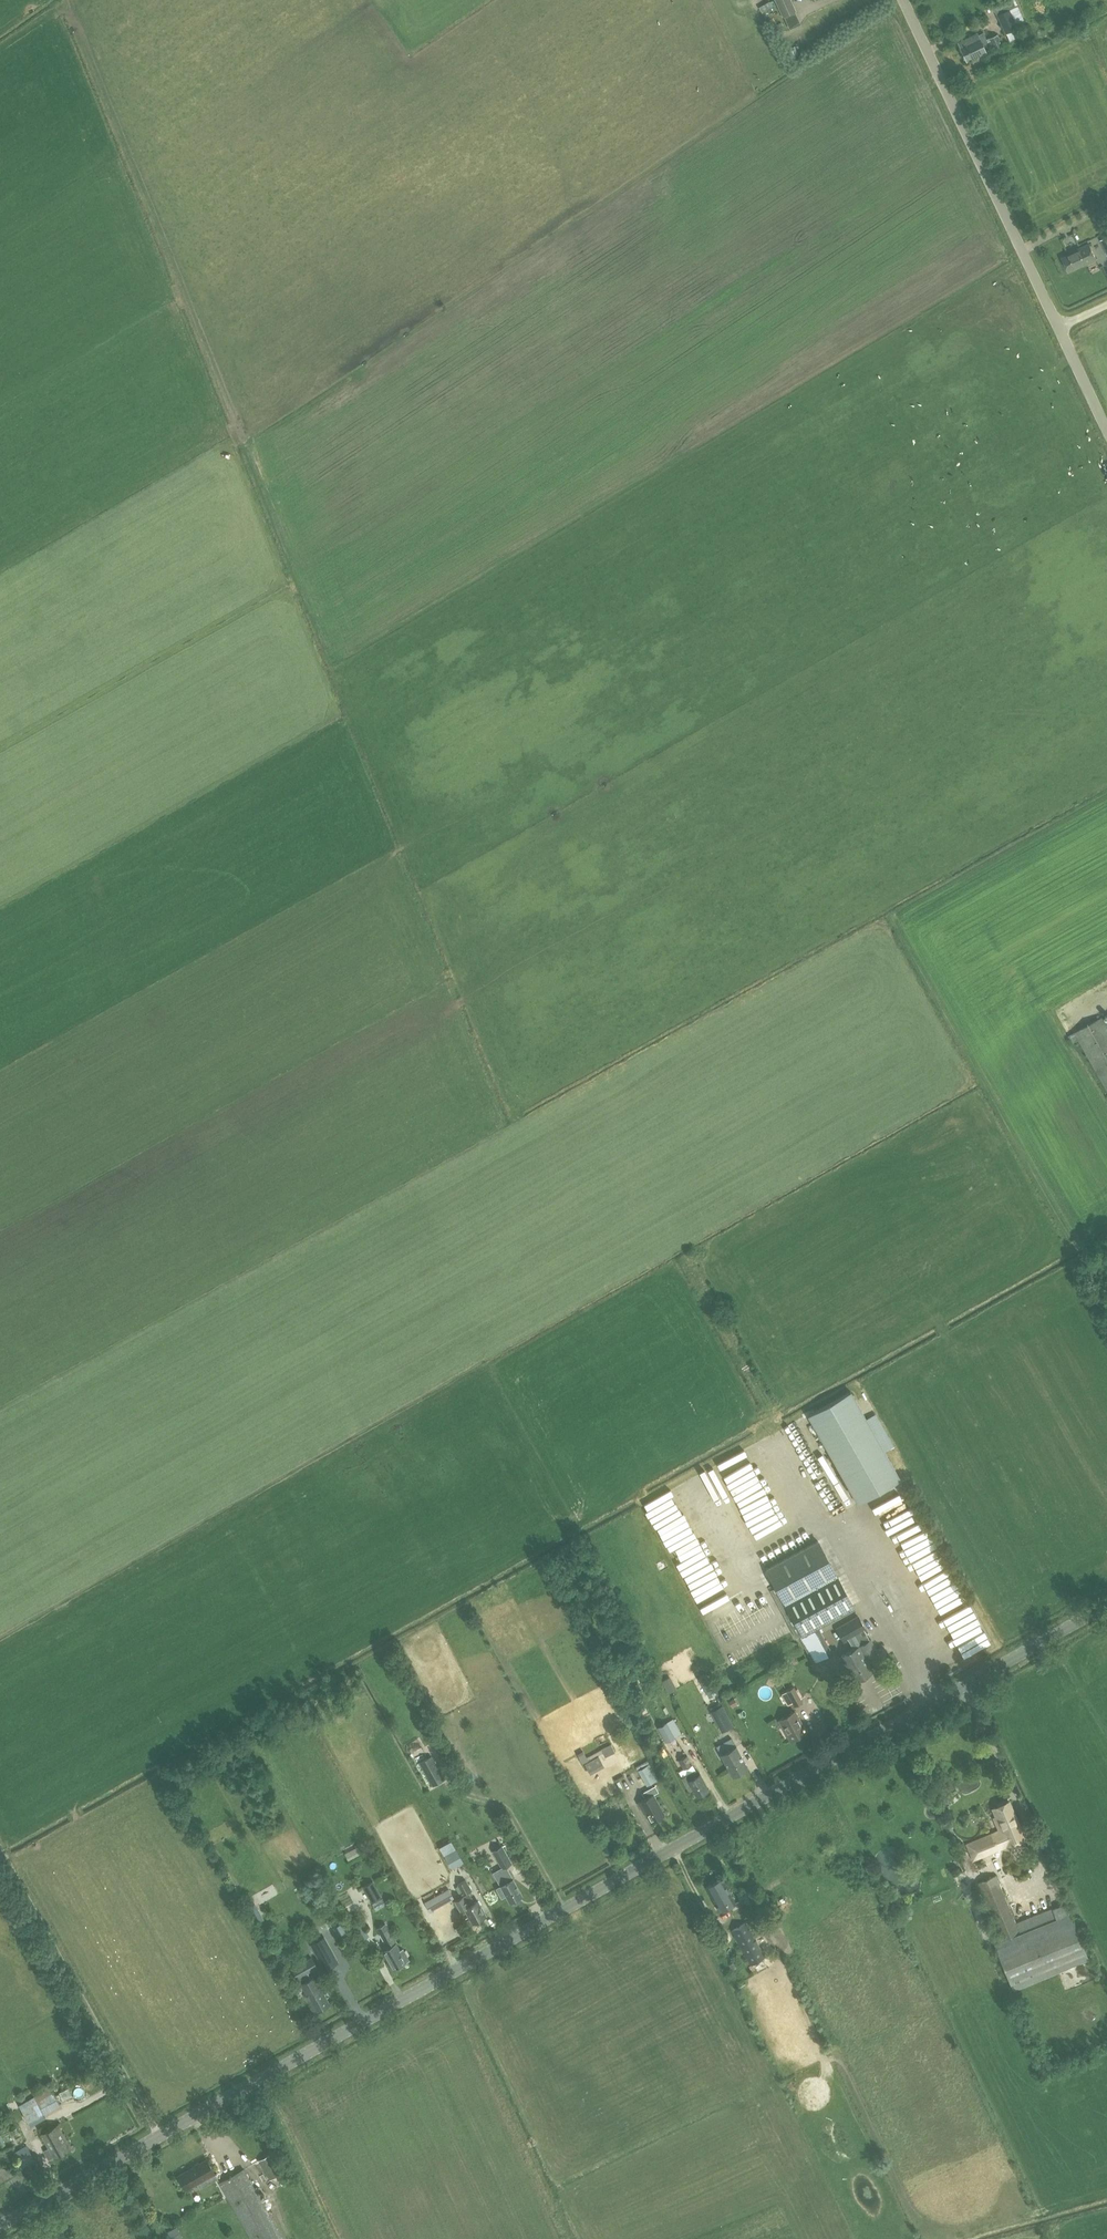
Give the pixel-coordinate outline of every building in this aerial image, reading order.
[(774,7),(772,0),(765,0),(751,4),(754,13),(774,7)] [(791,0),(775,0),(783,16),(796,10),(791,0)] [(1018,27),(1015,21),(1009,9),(996,15),(1005,33),(1018,27)] [(982,44),(988,41),(983,32),(978,35),(977,33),(958,41),(967,61),(986,52),(982,44)] [(994,48),(1003,44),(998,34),(989,38),(994,48)] [(1087,265),(1097,260),(1089,244),(1073,252),(1074,253),(1063,259),(1069,272),(1086,263),(1087,265)] [(1106,1090),(1106,1024),(1103,1016),(1068,1035),(1072,1042),(1079,1039),(1106,1090)] [(901,1479),(856,1400),(851,1391),(808,1416),(812,1424),(857,1504),(901,1479)] [(723,1478),(751,1465),(746,1453),(718,1466),(723,1478)] [(737,1503),(765,1490),(762,1484),(734,1497),(737,1503)] [(880,1504),(907,1489),(904,1484),(877,1498),(880,1504)] [(646,1507),(649,1512),(659,1507),(657,1502),(646,1507)] [(799,1636),(813,1663),(833,1653),(819,1627),(840,1615),(856,1607),(819,1539),(765,1568),(785,1603),(784,1604),(801,1635),(799,1636)] [(706,1613),(738,1595),(734,1590),(702,1608),(706,1613)] [(754,1601),(743,1606),(745,1611),(757,1606),(754,1601)] [(715,1629),(737,1618),(731,1607),(709,1618),(715,1629)] [(848,1638),(854,1648),(841,1656),(855,1681),(873,1670),(866,1657),(878,1650),(872,1639),(870,1640),(864,1630),(866,1629),(859,1616),(837,1628),(844,1640),(848,1638)] [(803,1702),(794,1686),(786,1691),(792,1702),(789,1704),(791,1709),(803,1702)] [(830,1700),(836,1707),(840,1704),(834,1696),(830,1700)] [(717,1724),(721,1732),(734,1725),(723,1704),(709,1712),(717,1724)] [(790,1740),(807,1731),(795,1711),(779,1720),(790,1740)] [(658,1726),(665,1741),(682,1732),(676,1720),(674,1717),(658,1726)] [(611,1744),(601,1749),(605,1757),(614,1752),(611,1744)] [(732,1776),(748,1767),(736,1746),(721,1755),(732,1776)] [(582,1762),(582,1763),(588,1760),(588,1758),(583,1750),(577,1753),(582,1762)] [(433,1786),(441,1781),(445,1779),(432,1755),(419,1762),(433,1786)] [(697,1775),(695,1770),(692,1765),(693,1765),(688,1756),(679,1760),(683,1769),(684,1769),(686,1775),(682,1777),(689,1790),(692,1789),(696,1796),(709,1789),(700,1773),(697,1775)] [(638,1770),(646,1786),(659,1779),(651,1763),(638,1770)] [(642,1792),(645,1798),(638,1802),(644,1813),(645,1812),(651,1822),(664,1814),(653,1794),(658,1791),(655,1785),(642,1792)] [(967,1845),(973,1860),(1026,1837),(1022,1826),(1019,1828),(1008,1802),(993,1808),(1002,1830),(967,1845)] [(359,1845),(344,1853),(348,1860),(363,1853),(359,1845)] [(501,1869),(512,1863),(502,1845),(491,1851),(501,1869)] [(457,1850),(444,1856),(452,1869),(464,1863),(457,1850)] [(513,1878),(513,1879),(507,1870),(498,1875),(503,1884),(497,1888),(500,1893),(502,1895),(506,1895),(510,1903),(513,1904),(516,1902),(517,1899),(517,1898),(522,1895),(513,1878)] [(978,1883),(1001,1941),(994,1943),(1013,1989),(1089,1958),(1069,1908),(1054,1914),(1056,1918),(1020,1933),(996,1875),(978,1883)] [(720,1911),(736,1903),(722,1877),(706,1886),(720,1911)] [(458,1883),(458,1884),(463,1894),(471,1890),(465,1879),(458,1883)] [(364,1886),(372,1901),(381,1896),(373,1881),(364,1886)] [(448,1887),(424,1901),(430,1911),(454,1897),(448,1887)] [(744,1907),(755,1900),(749,1890),(738,1896),(744,1907)] [(474,1902),(469,1893),(464,1896),(455,1900),(460,1911),(465,1908),(473,1922),(485,1916),(477,1901),(474,1902)] [(889,1902),(894,1908),(899,1905),(894,1898),(889,1902)] [(351,1910),(354,1916),(350,1919),(357,1931),(366,1926),(360,1914),(363,1913),(360,1907),(351,1910)] [(264,1918),(261,1913),(251,1918),(254,1924),(264,1918)] [(506,1927),(512,1920),(505,1915),(499,1922),(506,1927)] [(750,1964),(765,1956),(746,1922),(731,1931),(750,1964)] [(400,1949),(389,1928),(386,1923),(378,1927),(380,1932),(388,1947),(383,1950),(393,1968),(406,1960),(409,1958),(403,1948),(400,1949)] [(317,1960),(331,1952),(323,1937),(308,1945),(317,1960)] [(732,1967),(738,1964),(733,1956),(727,1960),(732,1967)] [(297,1977),(303,1974),(308,1971),(317,1966),(312,1957),(292,1968),(297,1977)] [(318,1981),(315,1975),(311,1977),(300,1983),(306,1995),(305,1996),(313,2010),(315,2009),(316,2010),(329,2002),(318,1981)] [(51,2086),(34,2096),(19,2104),(31,2124),(45,2115),(44,2113),(60,2104),(51,2086)] [(54,2156),(71,2146),(58,2123),(41,2133),(49,2147),(44,2150),(49,2158),(54,2155),(54,2156)] [(19,2149),(21,2155),(18,2157),(23,2165),(34,2159),(30,2150),(26,2145),(19,2149)] [(40,2161),(47,2155),(40,2148),(33,2154),(40,2161)] [(266,2151),(256,2156),(271,2186),(284,2180),(278,2169),(276,2171),(266,2151)] [(184,2172),(178,2176),(186,2188),(191,2185),(192,2185),(197,2182),(200,2187),(208,2183),(205,2178),(215,2172),(207,2159),(184,2172)] [(289,2215),(280,2200),(259,2212),(261,2216),(251,2221),(256,2230),(266,2224),(268,2227),(289,2215)] [(171,2238),(182,2238),(174,2223),(165,2228),(171,2238)] [(212,2238),(240,2238),(243,2237),(239,2229),(229,2234),(227,2230),(212,2238)]
